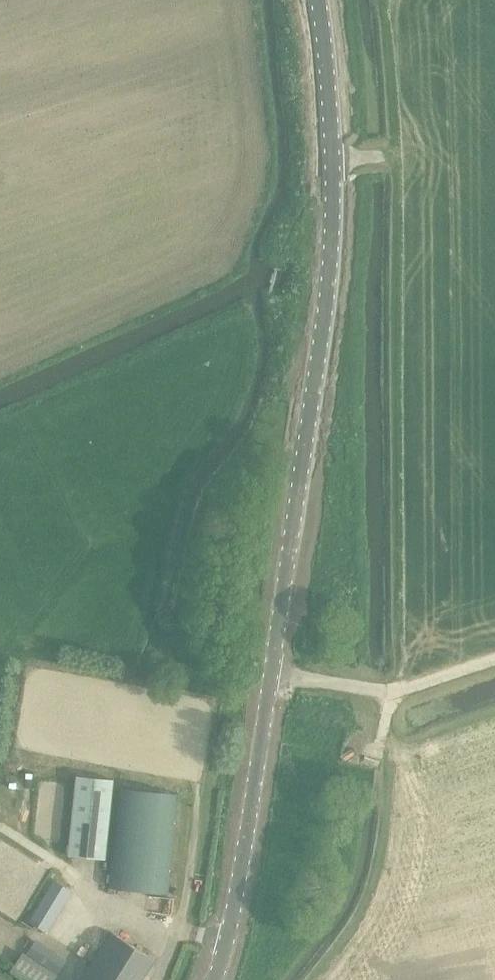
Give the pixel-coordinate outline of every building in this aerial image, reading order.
[(78,776),(70,856),(106,860),(114,780),(78,776)] [(169,894),(180,794),(119,788),(109,888),(169,894)] [(154,960),(113,932),(82,979),(141,979),(154,960)] [(15,965),(10,972),(23,979),(53,979),(56,974),(23,952),(15,965)]
